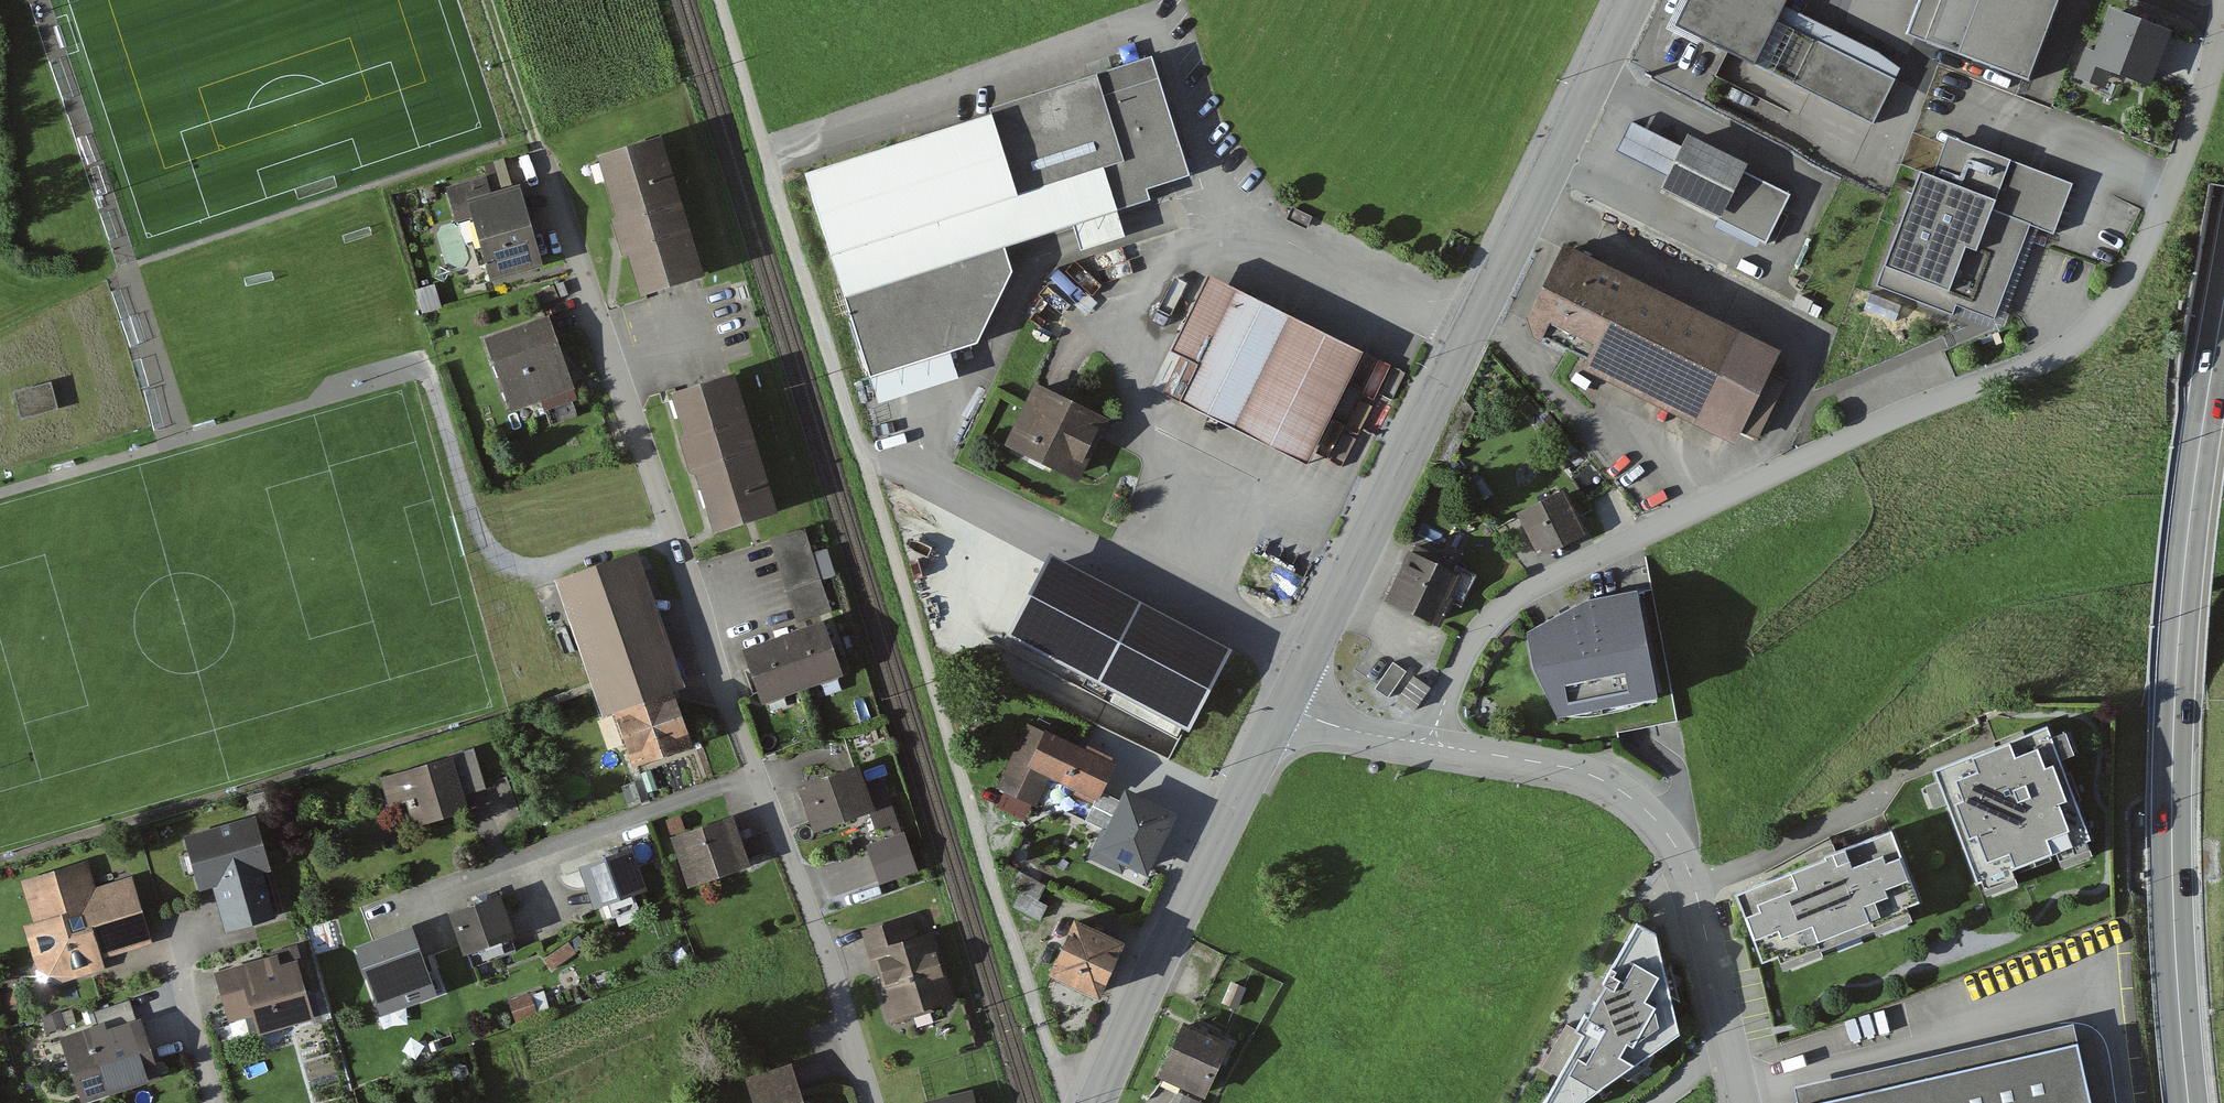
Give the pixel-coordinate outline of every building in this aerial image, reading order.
[(1789,0),(1693,0),(1676,32),(1870,128),(1894,82),(1780,25),(1791,1),(1789,0)] [(1905,35),(1958,55),(1979,0),(1918,0),(1905,35)] [(1958,55),(2028,81),(2058,0),(1979,0),(1958,55)] [(2169,34),(2109,11),(2093,51),(2086,49),(2075,76),(2105,88),(2112,72),(2149,86),(2169,34)] [(1150,48),(808,155),(854,301),(1196,194),(1150,48)] [(1790,192),(1682,134),(1675,149),(1636,128),(1614,169),(1760,248),(1790,192)] [(1937,178),(1925,174),(1883,288),(1997,330),(2033,233),(2054,241),(2074,185),(1951,140),(1937,178)] [(660,143),(604,160),(643,291),(700,274),(660,143)] [(486,167),(444,180),(458,227),(471,223),(490,283),(547,266),(521,179),(492,188),(486,167)] [(1776,357),(1564,248),(1520,333),(1732,442),(1776,357)] [(1373,354),(1217,276),(1161,389),(1317,467),(1373,354)] [(575,390),(548,313),(482,336),(508,413),(575,390)] [(734,380),(673,398),(713,530),(774,512),(734,380)] [(1110,418),(1033,380),(1001,443),(1078,482),(1110,418)] [(21,418),(56,411),(50,384),(15,391),(21,418)] [(1587,543),(1564,494),(1516,516),(1540,564),(1587,543)] [(803,528),(769,539),(797,623),(831,612),(803,528)] [(1464,573),(1408,547),(1381,600),(1441,625),(1464,573)] [(650,557),(567,583),(615,735),(633,730),(647,773),(712,753),(650,557)] [(1048,561),(1007,642),(1189,735),(1231,654),(1048,561)] [(1665,695),(1644,596),(1590,602),(1531,633),(1536,667),(1561,717),(1665,695)] [(845,678),(826,625),(784,639),(803,692),(845,678)] [(803,692),(784,639),(743,654),(762,707),(803,692)] [(1119,762),(1032,721),(1001,785),(1039,803),(1051,777),(1100,801),(1119,762)] [(2059,755),(2071,750),(2065,733),(2052,738),(2047,725),(1937,766),(1942,780),(1928,785),(1935,805),(1945,801),(1975,881),(1980,879),(1984,890),(2015,878),(2010,865),(2055,848),(2059,860),(2089,849),(2085,838),(2090,836),(2059,755)] [(473,750),(382,777),(390,806),(404,802),(412,828),(469,811),(464,794),(484,788),(473,750)] [(870,786),(861,761),(795,783),(812,833),(871,813),(877,832),(898,826),(883,782),(870,786)] [(1178,813),(1125,787),(1095,848),(1087,857),(1123,874),(1126,867),(1147,877),(1178,813)] [(751,864),(733,812),(667,835),(686,887),(751,864)] [(258,821),(185,840),(199,894),(214,891),(225,935),(275,923),(263,876),(272,874),(258,821)] [(1892,828),(1735,890),(1761,955),(1777,948),(1782,960),(1819,945),(1816,937),(1872,914),(1876,925),(1911,911),(1908,903),(1920,898),(1892,828)] [(903,833),(867,846),(880,882),(916,870),(903,833)] [(647,889),(630,845),(580,865),(597,909),(647,889)] [(88,863),(20,883),(31,923),(23,926),(36,969),(63,984),(106,971),(102,958),(151,943),(132,878),(96,888),(88,863)] [(1047,887),(1019,872),(1012,886),(1023,892),(1014,909),(1039,922),(1047,906),(1039,902),(1047,887)] [(518,936),(504,893),(448,912),(462,954),(518,936)] [(912,916),(862,932),(891,1021),(957,1000),(934,928),(918,934),(912,916)] [(1128,940),(1073,919),(1051,972),(1103,995),(1128,940)] [(1637,922),(1539,1102),(1581,1102),(1678,1034),(1658,933),(1637,922)] [(437,995),(414,927),(359,946),(382,1014),(437,995)] [(568,944),(544,962),(552,973),(576,954),(568,944)] [(288,955),(214,976),(228,1024),(252,1018),(258,1040),(316,1024),(298,961),(290,963),(288,955)] [(531,995),(508,1004),(516,1024),(539,1016),(531,995)] [(103,1028),(61,1040),(80,1102),(89,1102),(160,1082),(143,1023),(105,1035),(103,1028)] [(1195,1023),(1169,1091),(1208,1102),(1220,1102),(1241,1046),(1195,1023)] [(1801,1102),(2091,1102),(2077,1042),(1801,1102)] [(748,1082),(754,1102),(804,1102),(793,1068),(748,1082)] [(938,1102),(975,1102),(973,1095),(938,1102)]
